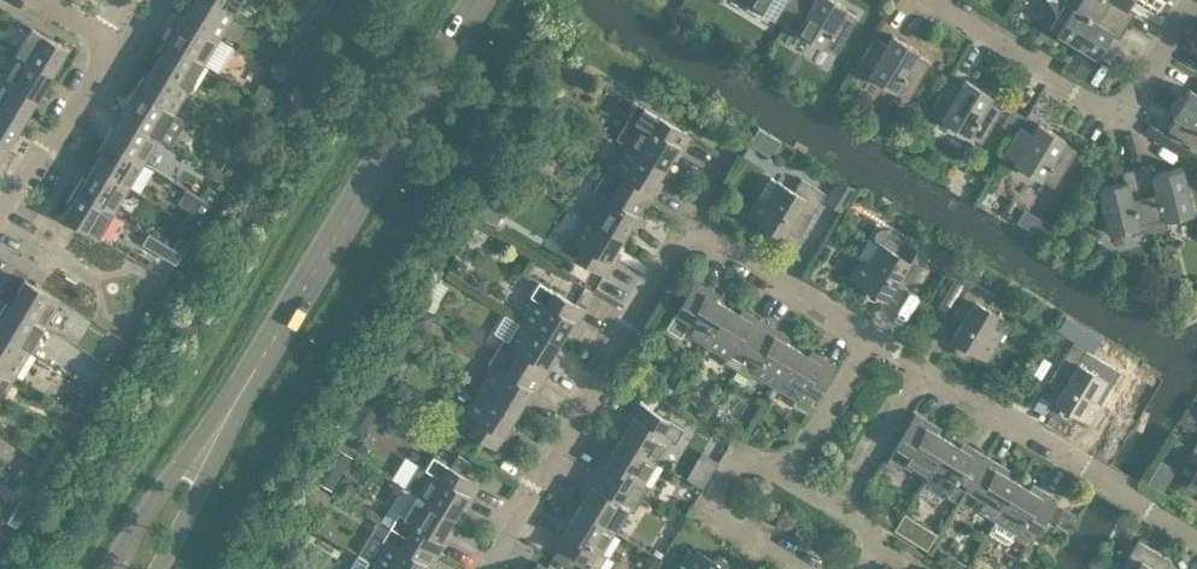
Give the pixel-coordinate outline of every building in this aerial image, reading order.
[(192,3),(184,16),(220,37),(235,13),(214,0),(190,0),(189,1),(192,3)] [(235,13),(242,0),(214,0),(235,13)] [(327,15),(333,4),(326,0),(323,0),(317,9),(327,15)] [(748,0),(774,16),(776,12),(788,18),(799,0),(748,0)] [(796,30),(823,46),(824,44),(837,51),(857,15),(845,7),(846,5),(838,0),(799,0),(788,18),(799,25),(796,30)] [(1089,0),(1068,0),(1051,28),(1097,56),(1112,33),(1120,38),(1128,24),(1089,0)] [(1128,24),(1136,10),(1128,5),(1131,0),(1089,0),(1128,24)] [(220,37),(184,16),(177,29),(174,27),(166,39),(205,62),(219,71),(234,46),(220,37)] [(63,63),(60,61),(68,47),(32,26),(17,52),(56,75),(63,63)] [(860,62),(872,69),(869,74),(895,90),(896,87),(908,95),(930,59),(918,52),(919,49),(893,34),(887,43),(875,36),(860,62)] [(310,43),(300,37),(294,48),(303,54),(310,43)] [(159,51),(162,53),(154,65),(190,87),(205,62),(166,39),(159,51)] [(287,59),(297,64),(303,54),(294,48),(287,59)] [(45,85),(48,87),(56,75),(17,52),(2,76),(38,98),(45,85)] [(1076,52),(1066,68),(1085,79),(1095,63),(1076,52)] [(147,78),(144,76),(136,89),(175,112),(190,87),(154,65),(147,78)] [(30,111),(38,98),(2,76),(0,80),(0,109),(26,125),(33,113),(30,111)] [(948,80),(932,106),(944,113),(942,118),(968,134),(969,132),(981,139),(1003,103),(991,96),(992,94),(966,78),(960,88),(948,80)] [(261,81),(255,92),(264,98),(273,103),(280,93),(261,81)] [(1174,113),(1176,115),(1168,127),(1196,144),(1196,92),(1189,87),(1174,113)] [(129,101),(132,103),(124,115),(160,137),(172,144),(187,119),(175,112),(136,89),(129,101)] [(264,98),(257,108),(267,114),(273,103),(264,98)] [(692,135),(633,99),(625,113),(629,116),(616,137),(628,145),(666,167),(676,149),(681,152),(692,135)] [(1013,107),(1002,124),(1015,131),(1025,114),(1013,107)] [(18,137),(26,125),(0,109),(0,143),(8,148),(15,135),(18,137)] [(116,128),(113,126),(106,138),(145,161),(160,137),(124,115),(116,128)] [(1054,183),(1076,148),(1064,140),(1065,138),(1039,122),(1033,132),(1021,124),(1005,150),(1017,158),(1015,162),(1041,178),(1042,176),(1054,183)] [(250,142),(240,136),(233,148),(243,153),(250,142)] [(99,150),(102,152),(94,165),(130,186),(145,161),(106,138),(99,150)] [(615,166),(610,163),(602,177),(650,205),(660,188),(655,185),(666,167),(628,145),(615,166)] [(227,158),(236,164),(243,153),(233,148),(227,158)] [(1156,172),(1153,163),(1138,167),(1153,229),(1169,225),(1167,218),(1193,212),(1182,166),(1156,172)] [(87,178),(83,176),(76,188),(115,211),(130,186),(94,165),(87,178)] [(1098,186),(1109,232),(1136,226),(1138,233),(1153,229),(1138,167),(1122,171),(1124,180),(1098,186)] [(778,232),(783,235),(790,223),(803,231),(826,192),(802,177),(795,190),(772,176),(749,214),(760,221),(759,224),(759,229),(762,234),(767,236),(772,237),(776,235),(778,232)] [(839,176),(825,201),(840,210),(855,186),(839,176)] [(595,190),(599,193),(587,214),(624,237),(635,219),(639,222),(650,205),(602,177),(595,190)] [(210,186),(204,197),(213,202),(219,192),(210,186)] [(69,200),(72,202),(63,215),(80,226),(99,237),(115,211),(76,188),(69,200)] [(213,202),(204,197),(190,189),(182,203),(193,209),(186,220),(198,227),(213,202)] [(574,236),(569,233),(560,246),(607,275),(618,257),(613,254),(624,237),(587,214),(574,236)] [(1042,217),(1034,230),(1048,239),(1056,225),(1042,217)] [(1060,224),(1068,243),(1083,237),(1075,218),(1060,224)] [(877,243),(879,244),(869,262),(863,258),(852,277),(868,286),(866,288),(866,292),(869,296),(872,298),(876,298),(880,296),(881,294),(886,297),(897,280),(909,287),(930,254),(887,228),(882,227),(877,230),(875,234),(875,239),(877,243)] [(189,241),(180,236),(174,246),(183,252),(189,241)] [(166,242),(160,253),(167,257),(176,263),(183,252),(174,246),(166,242)] [(457,255),(449,268),(461,275),(469,263),(457,255)] [(26,278),(17,291),(14,290),(7,302),(46,325),(61,299),(42,288),(26,278)] [(711,295),(714,290),(696,279),(668,326),(682,335),(685,330),(706,343),(728,306),(711,295)] [(987,358),(1010,320),(987,306),(995,294),(970,279),(950,312),(963,320),(952,337),(958,341),(955,344),(956,348),(959,353),(963,355),(967,355),(972,353),(974,350),(987,358)] [(586,309),(539,281),(531,295),(536,298),(523,319),(560,342),(571,324),(576,327),(586,309)] [(435,312),(440,303),(428,296),(422,304),(435,312)] [(2,317),(0,320),(0,331),(31,350),(46,325),(7,302),(0,313),(0,316),(2,317)] [(421,306),(413,321),(428,329),(436,314),(421,306)] [(749,311),(746,316),(728,306),(706,343),(728,356),(725,361),(738,369),(766,322),(749,311)] [(1066,315),(1058,329),(1093,351),(1102,337),(1066,315)] [(510,341),(505,338),(497,351),(544,379),(554,362),(549,359),(560,342),(523,319),(510,341)] [(780,337),(783,332),(766,322),(738,369),(751,377),(754,372),(775,385),(798,347),(780,337)] [(1067,336),(1055,329),(1044,347),(1057,354),(1067,336)] [(16,375),(31,350),(0,331),(0,365),(16,375)] [(1074,342),(1050,381),(1062,388),(1056,400),(1061,403),(1060,405),(1060,409),(1062,413),(1065,415),(1070,415),(1073,413),(1074,411),(1090,421),(1121,370),(1074,342)] [(797,398),(794,403),(808,411),(836,364),(819,353),(816,358),(798,347),(775,385),(797,398)] [(120,356),(111,350),(104,361),(114,366),(120,356)] [(489,364),(494,367),(481,389),(518,411),(529,393),(534,396),(544,379),(497,351),(489,364)] [(97,372),(107,378),(114,366),(104,361),(97,372)] [(1,399),(16,375),(0,365),(0,399),(1,399)] [(383,377),(374,393),(384,400),(394,384),(383,377)] [(468,410),(463,407),(455,421),(502,449),(512,432),(507,429),(518,411),(481,389),(468,410)] [(65,404),(74,410),(84,416),(90,405),(71,394),(65,404)] [(684,428),(637,400),(626,417),(631,420),(621,438),(658,461),(671,439),(676,442),(684,428)] [(68,421),(77,427),(84,416),(74,410),(68,421)] [(932,429),(935,424),(917,413),(889,460),(902,468),(905,463),(927,476),(949,439),(932,429)] [(791,418),(784,431),(796,437),(803,425),(791,418)] [(70,446),(57,438),(44,460),(57,467),(70,446)] [(610,456),(605,453),(595,470),(642,498),(650,485),(645,482),(658,461),(621,438),(610,456)] [(970,445),(967,450),(949,439),(927,476),(948,489),(945,494),(958,502),(987,455),(970,445)] [(1001,470),(1004,465),(987,455),(958,502),(972,510),(975,505),(996,518),(1019,481),(1001,470)] [(425,469),(418,465),(405,486),(417,494),(454,516),(465,499),(470,502),(481,484),(465,475),(471,465),(457,456),(451,466),(434,456),(425,469)] [(37,471),(50,479),(57,467),(44,460),(37,471)] [(326,462),(315,478),(333,489),(343,473),(326,462)] [(585,487),(589,490),(579,508),(616,530),(629,508),(634,511),(642,498),(595,470),(585,487)] [(24,471),(20,479),(45,494),(50,486),(24,471)] [(1164,489),(1167,483),(1154,475),(1150,481),(1164,489)] [(1028,545),(1057,498),(1039,487),(1036,492),(1019,481),(996,518),(989,530),(1007,540),(1013,539),(1015,536),(1028,545)] [(315,487),(305,505),(322,515),(333,497),(315,487)] [(444,534),(454,516),(417,494),(404,515),(399,512),(391,525),(396,528),(438,554),(449,537),(444,534)] [(30,505),(20,499),(14,509),(24,515),(30,505)] [(1065,506),(1056,523),(1069,531),(1079,514),(1065,506)] [(578,555),(599,568),(608,554),(603,551),(616,530),(579,508),(568,525),(563,522),(552,540),(559,544),(552,557),(570,568),(578,555)] [(7,521),(17,527),(24,515),(14,509),(7,521)] [(386,568),(423,568),(426,568),(429,568),(438,554),(396,528),(391,525),(384,538),(388,541),(376,563),(386,568)] [(926,525),(916,541),(928,549),(938,532),(926,525)] [(1159,568),(1167,555),(1140,539),(1125,564),(1134,568),(1161,568),(1159,568)] [(688,547),(679,562),(687,567),(696,552),(688,547)] [(728,567),(729,565),(729,561),(727,557),(723,555),(719,555),(715,557),(714,559),(698,549),(696,552),(687,567),(690,568),(731,568),(728,567)] [(270,568),(288,568),(292,562),(278,554),(270,568)] [(954,554),(948,563),(957,568),(964,568),(968,563),(954,554)]
